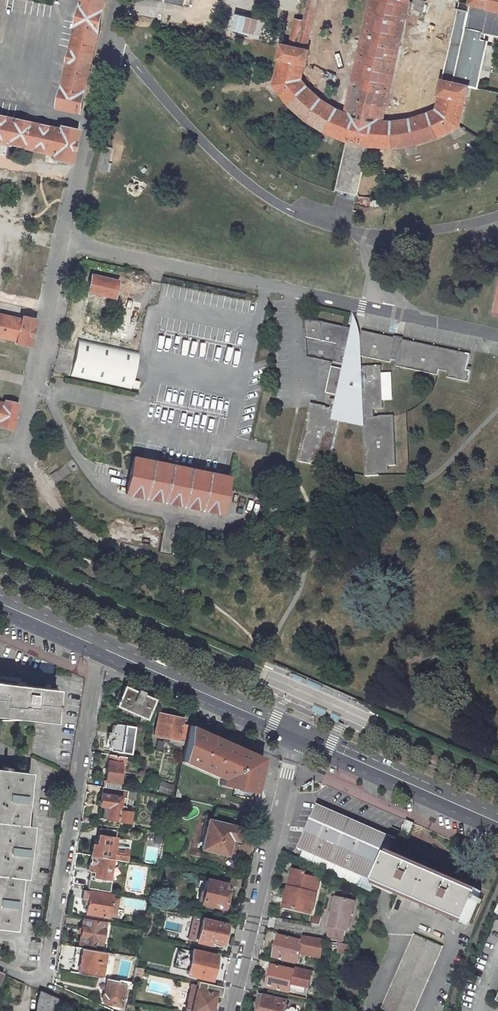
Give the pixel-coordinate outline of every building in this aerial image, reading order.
[(58,107),(80,112),(105,0),(82,0),(58,107)] [(303,22),(297,20),(291,46),(306,50),(317,0),(308,0),(303,22)] [(361,128),(377,119),(384,115),(410,0),(371,0),(347,107),(351,113),(361,128)] [(458,9),(453,33),(488,40),(497,42),(497,0),(470,0),(468,11),(458,9)] [(488,40),(453,33),(443,79),(470,86),(478,88),(479,80),(488,40)] [(309,89),(301,80),(304,64),(306,65),(309,50),(306,50),(291,46),(282,44),(278,59),(280,59),(274,84),(288,104),(305,119),(325,132),(341,139),(347,142),(336,190),(339,190),(358,195),(368,149),(369,146),(393,147),(416,144),(438,137),(460,126),(466,100),(467,100),(470,86),(443,79),(442,79),(438,95),(439,95),(436,110),(428,114),(418,117),(403,121),(389,122),(377,119),(361,128),(351,113),(335,109),(326,104),(319,98),(309,89)] [(54,155),(53,158),(70,163),(77,134),(59,129),(59,133),(0,119),(0,142),(54,155)] [(133,177),(127,187),(138,196),(147,184),(133,177)] [(118,282),(91,276),(87,291),(114,297),(118,282)] [(17,340),(16,343),(28,346),(34,320),(22,317),(21,320),(0,315),(0,337),(17,340)] [(315,321),(306,318),(306,329),(306,337),(338,344),(334,362),(344,364),(342,369),(332,367),(327,393),(337,395),(335,399),(330,400),(331,409),(325,407),(325,406),(311,403),(310,407),(299,461),(312,464),(312,461),(322,463),(323,457),(331,459),(339,421),(363,426),(366,476),(379,475),(379,472),(389,472),(389,466),(396,465),(394,415),(379,416),(379,417),(374,417),(373,409),(383,408),(383,401),(381,373),(381,366),(362,367),(362,356),(390,362),(391,359),(397,360),(396,366),(437,375),(439,369),(448,371),(447,377),(468,382),(470,371),(467,370),(470,355),(403,340),(403,338),(395,336),(394,338),(362,331),(361,336),(354,334),(355,329),(350,328),(346,327),(315,321)] [(138,352),(79,340),(71,375),(130,388),(132,380),(138,352)] [(11,430),(17,404),(4,401),(4,404),(2,403),(0,403),(0,427),(11,430)] [(229,477),(132,457),(127,482),(125,494),(221,514),(227,487),(229,477)] [(117,492),(122,494),(126,481),(120,480),(117,492)] [(0,682),(0,712),(50,718),(51,705),(52,706),(53,702),(51,702),(53,688),(0,682)] [(113,704),(139,716),(135,726),(151,729),(153,717),(145,713),(151,700),(141,695),(142,692),(135,688),(134,692),(122,687),(120,691),(116,689),(113,696),(116,697),(113,704)] [(181,717),(157,712),(153,734),(167,736),(166,741),(180,743),(184,724),(180,723),(181,717)] [(114,724),(111,726),(110,733),(112,734),(111,738),(109,739),(107,747),(110,749),(110,750),(120,752),(121,747),(128,748),(131,727),(114,724)] [(260,756),(187,724),(178,761),(219,779),(218,785),(253,792),(260,756)] [(108,754),(103,786),(120,789),(124,764),(125,757),(108,754)] [(0,769),(0,928),(9,929),(15,877),(20,877),(25,825),(18,824),(24,772),(0,769)] [(104,817),(127,821),(128,812),(123,811),(124,807),(122,805),(124,798),(134,799),(136,791),(120,789),(103,786),(101,786),(98,804),(101,804),(106,805),(104,817)] [(316,804),(298,849),(303,851),(298,861),(375,890),(378,883),(391,853),(397,838),(386,833),(316,804)] [(207,819),(200,848),(226,855),(230,838),(233,826),(207,819)] [(415,822),(407,819),(401,832),(409,835),(415,822)] [(233,826),(230,838),(235,840),(238,827),(233,826)] [(112,848),(114,837),(98,834),(97,839),(96,845),(92,844),(90,855),(111,859),(126,861),(128,850),(112,848)] [(480,899),(482,895),(391,853),(378,883),(468,923),(477,904),(481,905),(482,900),(480,899)] [(90,855),(88,869),(89,869),(93,870),(93,877),(107,879),(111,859),(90,855)] [(107,879),(93,877),(93,870),(89,869),(86,888),(105,891),(107,879)] [(304,875),(292,872),(285,906),(312,912),(318,882),(303,878),(304,875)] [(228,885),(205,879),(199,903),(227,909),(230,896),(226,895),(228,885)] [(110,896),(89,892),(85,913),(107,917),(110,896)] [(353,901),(336,897),(329,927),(345,931),(347,931),(353,901)] [(315,913),(313,923),(319,924),(321,915),(315,913)] [(100,946),(104,922),(82,919),(78,943),(100,946)] [(225,925),(201,919),(196,941),(209,945),(209,942),(221,945),(225,925)] [(342,942),(345,931),(329,927),(326,939),(341,941),(342,942)] [(414,935),(382,1008),(390,1010),(413,1010),(441,947),(414,935)] [(301,941),(279,936),(274,956),(296,962),(301,941)] [(332,940),(329,950),(348,956),(351,946),(332,940)] [(74,946),(71,963),(78,963),(80,947),(79,947),(74,946)] [(80,947),(78,963),(76,973),(85,974),(99,977),(103,951),(84,948),(80,947)] [(186,974),(210,979),(213,966),(215,956),(191,950),(186,974)] [(294,971),(272,965),(267,987),(289,992),(294,971)] [(107,980),(104,996),(102,996),(102,999),(104,1003),(111,1004),(113,1003),(120,1004),(124,985),(116,984),(117,982),(107,980)] [(196,981),(195,985),(190,984),(189,989),(194,990),(190,1010),(211,1010),(212,1006),(209,1005),(212,994),(221,995),(222,987),(196,981)] [(33,1010),(57,1010),(59,999),(38,989),(34,1002),(33,1010)] [(190,1010),(194,990),(189,989),(184,1010),(190,1010)] [(256,1010),(258,1010),(261,1010),(264,997),(259,995),(256,1010)] [(264,997),(261,1010),(293,1010),(285,1009),(287,1002),(264,997)]
